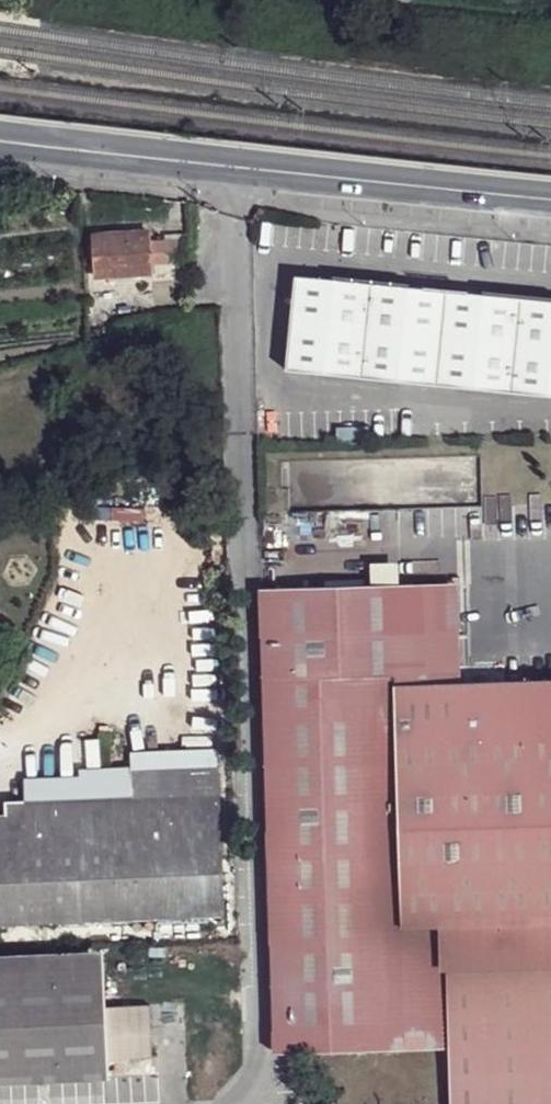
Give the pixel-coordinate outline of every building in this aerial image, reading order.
[(93,235),(96,276),(151,273),(151,262),(188,261),(187,238),(149,240),(149,231),(93,235)] [(550,393),(550,297),(292,271),(282,365),(550,393)] [(373,581),(395,580),(394,562),(372,563),(373,581)] [(458,582),(414,584),(418,684),(461,683),(458,582)] [(261,589),(272,936),(275,1052),(303,1052),(387,1049),(384,928),(550,923),(550,680),(461,683),(418,684),(414,584),(261,589)] [(224,916),(217,768),(132,771),(134,795),(5,801),(6,814),(7,838),(0,839),(0,925),(224,916)] [(430,927),(433,1048),(435,1103),(550,1103),(550,923),(430,927)] [(430,927),(384,928),(387,1049),(433,1048),(430,927)] [(104,965),(103,950),(0,955),(0,970),(104,965)] [(109,1076),(108,1059),(106,1006),(104,965),(0,970),(0,1081),(109,1076)] [(150,1004),(106,1006),(108,1059),(152,1057),(150,1004)]
